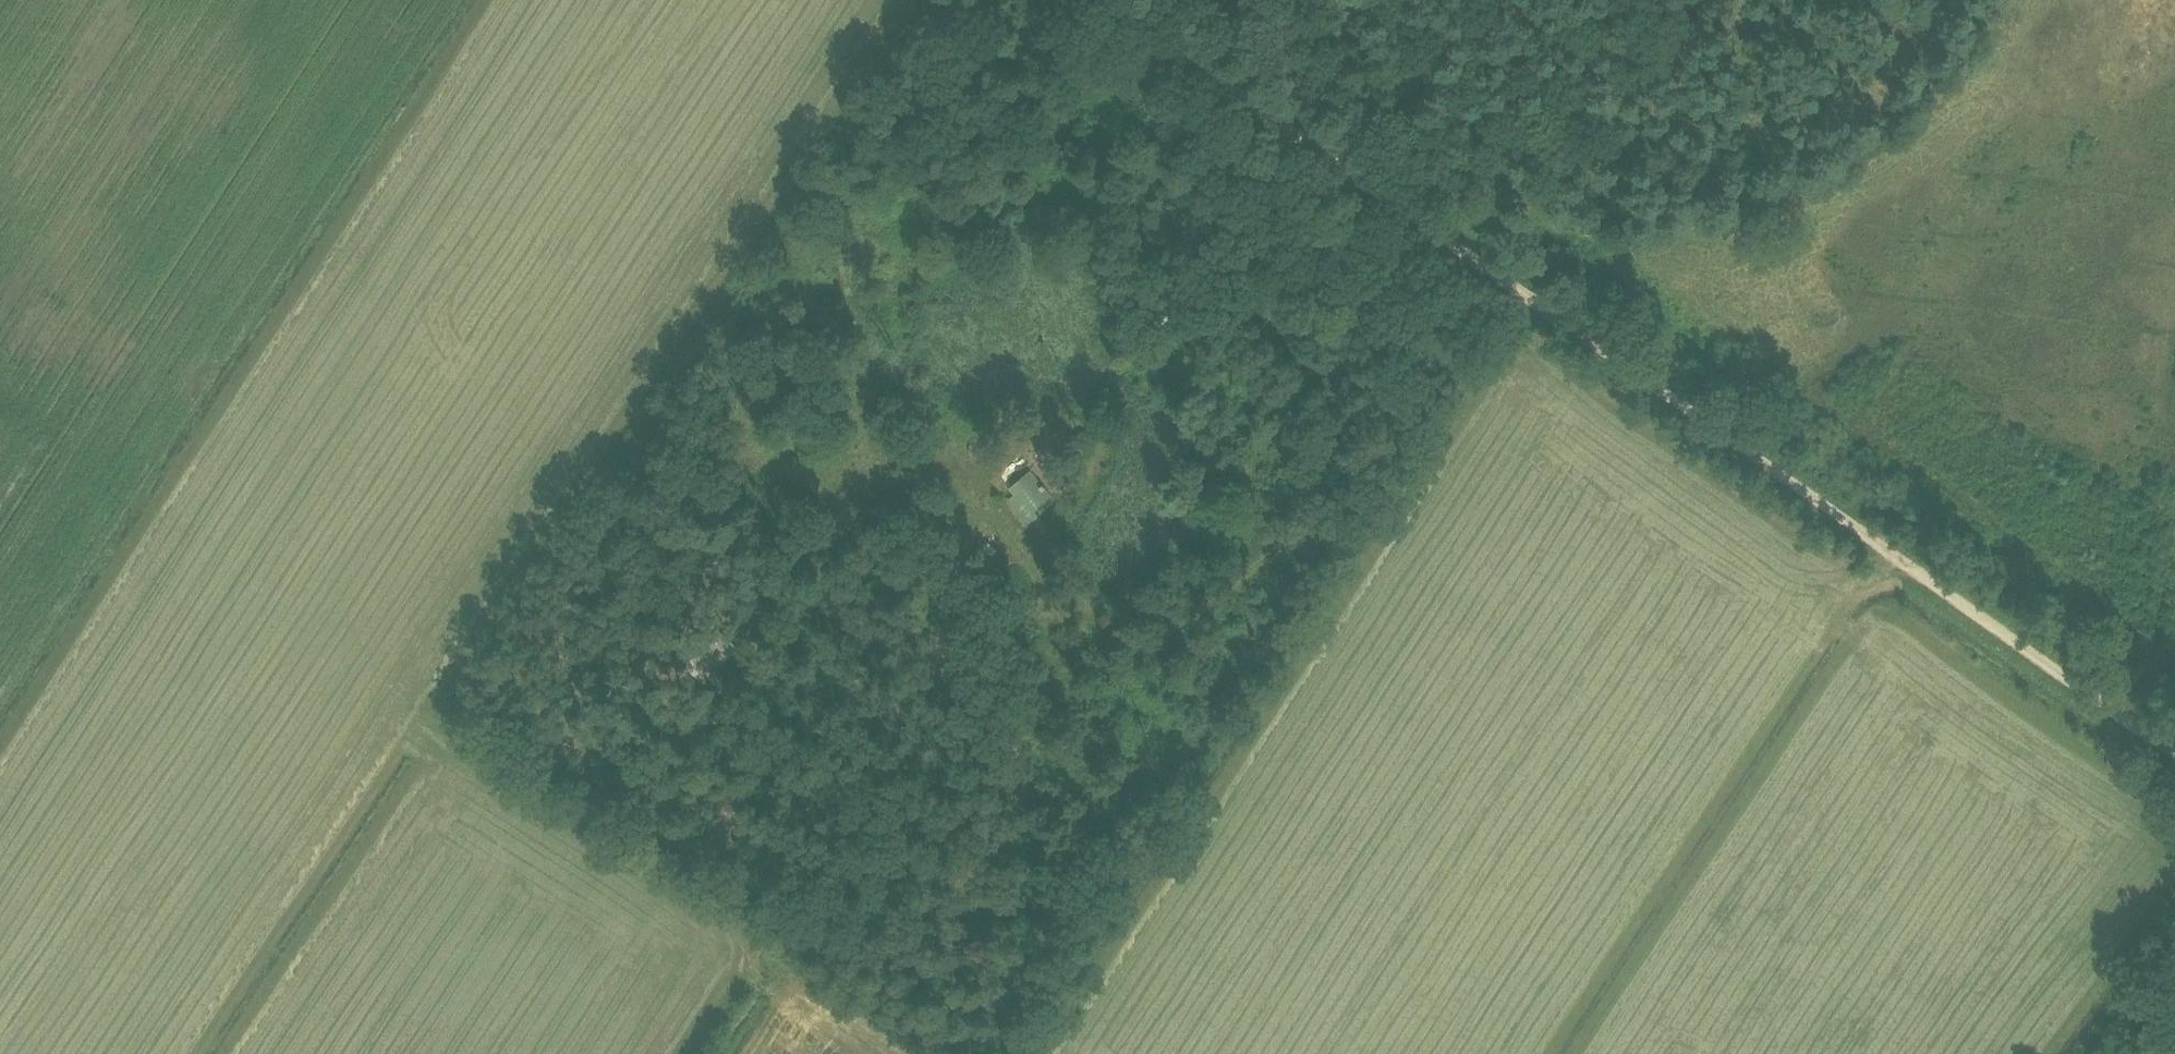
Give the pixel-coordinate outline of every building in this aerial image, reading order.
[(1056,500),(1031,470),(1009,488),(1014,494),(1005,502),(1025,525),(1056,500)]
